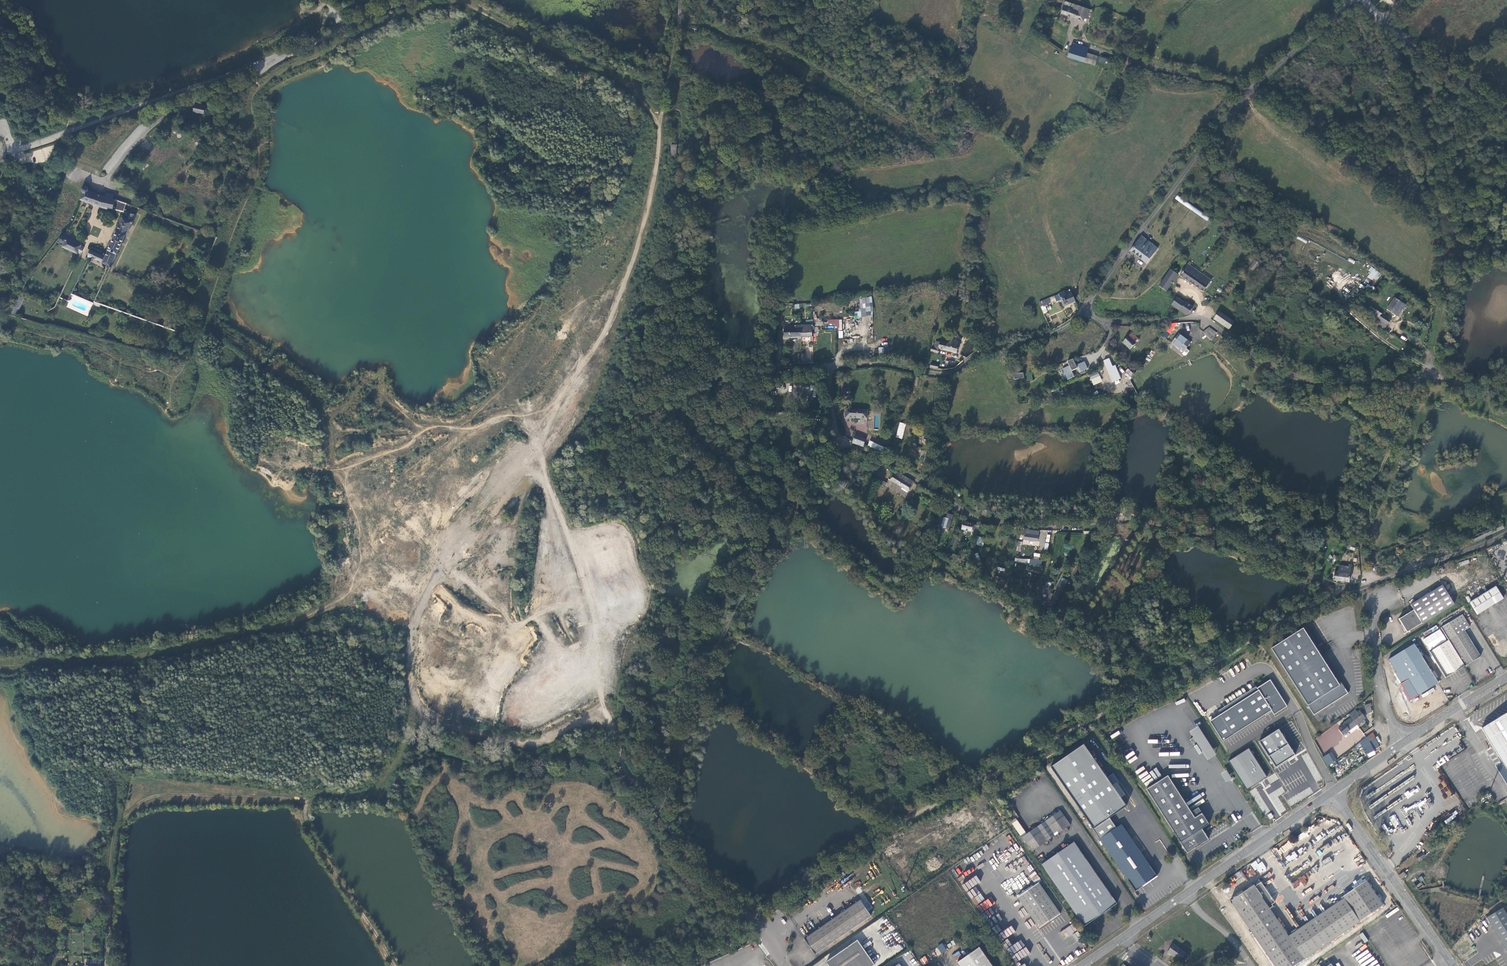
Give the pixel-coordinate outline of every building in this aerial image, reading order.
[(1084,18),(1087,19),(1089,10),(1065,1),(1061,13),(1083,20),(1084,18)] [(329,17),(319,22),(321,26),(331,21),(329,17)] [(1084,61),(1086,53),(1088,48),(1072,43),(1071,47),(1070,47),(1067,56),(1084,61)] [(1097,56),(1086,53),(1084,61),(1095,64),(1097,56)] [(202,116),(203,117),(204,117),(203,115),(205,110),(206,109),(205,108),(204,109),(197,107),(196,105),(194,106),(196,108),(195,112),(193,113),(193,114),(195,114),(202,116)] [(113,198),(105,196),(87,190),(88,189),(88,188),(88,187),(87,186),(86,186),(86,185),(85,185),(84,185),(83,185),(82,186),(82,187),(82,188),(82,189),(83,190),(84,191),(81,199),(112,209),(114,199),(113,198)] [(1181,203),(1184,200),(1177,195),(1175,199),(1181,203)] [(124,211),(127,203),(126,203),(119,200),(117,208),(124,211)] [(1181,203),(1188,208),(1191,205),(1184,200),(1181,203)] [(1191,205),(1188,208),(1207,222),(1210,218),(1191,205)] [(126,233),(135,215),(128,213),(125,218),(123,217),(117,230),(117,229),(108,249),(109,249),(105,256),(90,250),(88,256),(91,257),(99,260),(99,261),(111,265),(126,233)] [(65,236),(64,235),(63,235),(62,235),(61,235),(60,235),(60,236),(59,237),(59,239),(60,240),(61,241),(62,241),(63,241),(64,240),(65,241),(63,246),(81,254),(84,247),(80,245),(81,244),(66,238),(66,237),(65,236)] [(1157,247),(1142,236),(1138,241),(1154,252),(1157,247)] [(1154,252),(1138,241),(1130,251),(1146,263),(1154,252)] [(1249,267),(1252,270),(1259,263),(1256,260),(1249,267)] [(1179,275),(1203,291),(1211,280),(1187,264),(1179,275)] [(1371,266),(1368,270),(1371,272),(1367,277),(1375,283),(1382,274),(1371,266)] [(1177,273),(1170,269),(1159,286),(1166,291),(1177,273)] [(1064,306),(1075,301),(1070,289),(1057,295),(1059,300),(1061,299),(1061,300),(1064,306)] [(1057,301),(1059,300),(1057,295),(1056,294),(1039,302),(1040,306),(1050,302),(1049,301),(1055,298),(1057,301)] [(25,298),(19,296),(14,306),(19,309),(25,298)] [(1394,296),(1387,308),(1394,313),(1395,313),(1402,301),(1394,296)] [(1171,304),(1186,315),(1192,307),(1185,302),(1184,303),(1176,297),(1171,304)] [(871,298),(860,299),(861,316),(873,314),(871,298)] [(1399,316),(1407,304),(1402,301),(1395,313),(1399,316)] [(14,306),(10,314),(16,316),(19,309),(14,306)] [(1234,322),(1219,311),(1213,318),(1229,328),(1234,322)] [(1390,318),(1383,313),(1379,319),(1386,324),(1390,318)] [(828,319),(828,325),(838,325),(838,330),(842,330),(842,319),(828,319)] [(1379,319),(1376,322),(1384,327),(1386,324),(1379,319)] [(784,339),(801,338),(800,326),(796,327),(796,329),(784,330),(784,339)] [(801,338),(812,337),(812,327),(813,327),(813,326),(805,326),(800,326),(801,338)] [(1215,332),(1209,328),(1205,334),(1211,338),(1215,332)] [(1177,332),(1171,341),(1184,350),(1182,352),(1184,354),(1186,354),(1189,349),(1186,347),(1190,341),(1177,332)] [(1123,342),(1130,348),(1130,349),(1136,343),(1134,341),(1136,339),(1131,334),(1123,342)] [(958,343),(950,341),(948,340),(948,343),(936,340),(933,350),(937,351),(938,349),(956,353),(958,346),(958,343)] [(1108,359),(1103,361),(1109,373),(1112,381),(1119,378),(1115,366),(1112,367),(1108,359)] [(1069,366),(1063,369),(1067,379),(1074,377),(1072,372),(1077,370),(1079,372),(1087,368),(1084,362),(1075,365),(1073,360),(1067,363),(1069,366)] [(1130,379),(1134,374),(1128,369),(1124,374),(1130,379)] [(1092,385),(1102,382),(1098,372),(1089,375),(1092,385)] [(867,419),(867,410),(845,409),(845,417),(867,419)] [(899,422),(895,437),(902,439),(906,424),(899,422)] [(852,442),(863,447),(865,440),(855,435),(852,442)] [(887,455),(889,450),(870,442),(868,446),(887,455)] [(499,456),(496,455),(497,452),(494,451),(492,455),(489,454),(486,463),(495,466),(499,456)] [(889,479),(908,491),(913,482),(896,470),(889,479)] [(470,526),(476,531),(489,515),(483,510),(470,526)] [(978,533),(980,525),(963,522),(961,529),(978,533)] [(1472,537),(1474,542),(1504,528),(1501,523),(1472,537)] [(1037,541),(1038,533),(1039,531),(1026,530),(1026,534),(1024,534),(1023,539),(1037,541)] [(983,546),(984,537),(976,536),(975,545),(983,546)] [(950,544),(955,547),(959,540),(953,537),(950,544)] [(915,556),(921,560),(927,546),(921,542),(915,556)] [(460,569),(475,558),(472,553),(456,564),(460,569)] [(479,576),(477,573),(485,568),(481,563),(467,571),(472,580),(479,576)] [(1350,565),(1338,564),(1337,573),(1334,573),(1333,581),(1348,582),(1350,565)] [(619,571),(606,575),(609,586),(622,582),(619,571)] [(1047,598),(1045,602),(1054,606),(1065,584),(1061,582),(1053,596),(1051,600),(1047,598)] [(1400,620),(1408,633),(1455,604),(1443,585),(1412,605),(1415,610),(1400,620)] [(1503,599),(1495,586),(1470,602),(1477,614),(1503,599)] [(1449,641),(1465,667),(1481,656),(1465,631),(1471,627),(1467,621),(1454,629),(1458,635),(1449,641)] [(1303,628),(1272,648),(1315,714),(1319,712),(1346,694),(1322,658),(1303,628)] [(1446,678),(1465,667),(1449,641),(1430,652),(1446,678)] [(1396,672),(1395,673),(1402,683),(1401,684),(1407,694),(1411,700),(1437,684),(1438,683),(1414,644),(1389,660),(1396,672)] [(1286,705),(1270,680),(1257,688),(1256,687),(1219,710),(1220,712),(1208,719),(1221,739),(1221,740),(1271,708),(1274,713),(1286,705)] [(1355,709),(1350,713),(1351,716),(1354,720),(1354,721),(1356,724),(1359,727),(1366,722),(1364,719),(1366,717),(1360,710),(1357,711),(1355,709)] [(1482,729),(1506,770),(1506,713),(1482,729)] [(1338,729),(1343,735),(1356,724),(1354,721),(1354,720),(1351,716),(1344,722),(1343,723),(1344,724),(1338,729)] [(1198,727),(1190,732),(1193,737),(1195,740),(1207,759),(1215,753),(1198,727)] [(1293,748),(1281,728),(1259,741),(1275,767),(1292,757),(1305,749),(1301,743),(1293,748)] [(1374,749),(1379,746),(1373,732),(1361,742),(1366,754),(1368,753),(1374,750),(1374,749)] [(1229,760),(1246,789),(1266,777),(1249,748),(1229,760)] [(1329,753),(1323,756),(1329,766),(1333,762),(1329,753)] [(1226,770),(1221,772),(1226,782),(1230,780),(1226,770)] [(1146,789),(1187,853),(1195,847),(1208,839),(1203,831),(1201,828),(1209,824),(1202,813),(1194,817),(1184,801),(1167,775),(1146,789)] [(1027,832),(1022,836),(1032,850),(1071,824),(1061,809),(1027,832)] [(1017,816),(1012,820),(1022,836),(1027,832),(1017,816)] [(1094,829),(1136,890),(1157,876),(1121,825),(1113,830),(1105,821),(1094,829)] [(1071,908),(1084,926),(1106,912),(1107,913),(1112,910),(1111,908),(1117,903),(1105,886),(1074,841),(1070,844),(1069,843),(1065,846),(1066,847),(1046,860),(1043,855),(1038,859),(1071,908)] [(1419,861),(1426,857),(1423,853),(1417,857),(1419,861)] [(1250,864),(1254,871),(1257,869),(1259,873),(1266,869),(1262,861),(1258,864),(1256,861),(1250,864)] [(1029,875),(1034,883),(1040,879),(1035,871),(1029,875)] [(1262,883),(1256,887),(1254,885),(1230,901),(1275,965),(1295,965),(1383,906),(1366,881),(1343,896),(1344,898),(1288,936),(1269,907),(1275,903),(1262,883)] [(1018,897),(1039,927),(1060,913),(1039,882),(1018,897)] [(984,899),(980,893),(977,895),(972,888),(967,893),(976,905),(984,899)] [(862,892),(859,894),(862,899),(861,900),(868,911),(872,908),(862,892)] [(981,913),(995,903),(991,897),(977,906),(981,913)] [(803,938),(813,954),(869,915),(859,900),(803,938)] [(1021,917),(1027,915),(1025,908),(1018,910),(1021,917)] [(1506,950),(1506,914),(1504,908),(1502,909),(1501,908),(1497,910),(1498,912),(1488,918),(1506,950)] [(1059,933),(1064,940),(1076,930),(1072,923),(1059,933)] [(1072,935),(1077,941),(1082,936),(1077,931),(1072,935)] [(873,964),(857,940),(825,961),(829,965),(871,965),(873,964)] [(864,948),(871,944),(869,940),(862,945),(864,948)] [(940,954),(947,950),(943,943),(936,946),(940,954)] [(1167,952),(1180,961),(1186,953),(1173,944),(1167,952)] [(960,965),(993,965),(979,947),(958,962),(960,965)] [(1015,955),(1019,960),(1030,953),(1025,947),(1015,955)] [(919,959),(923,965),(929,962),(925,956),(919,959)]
